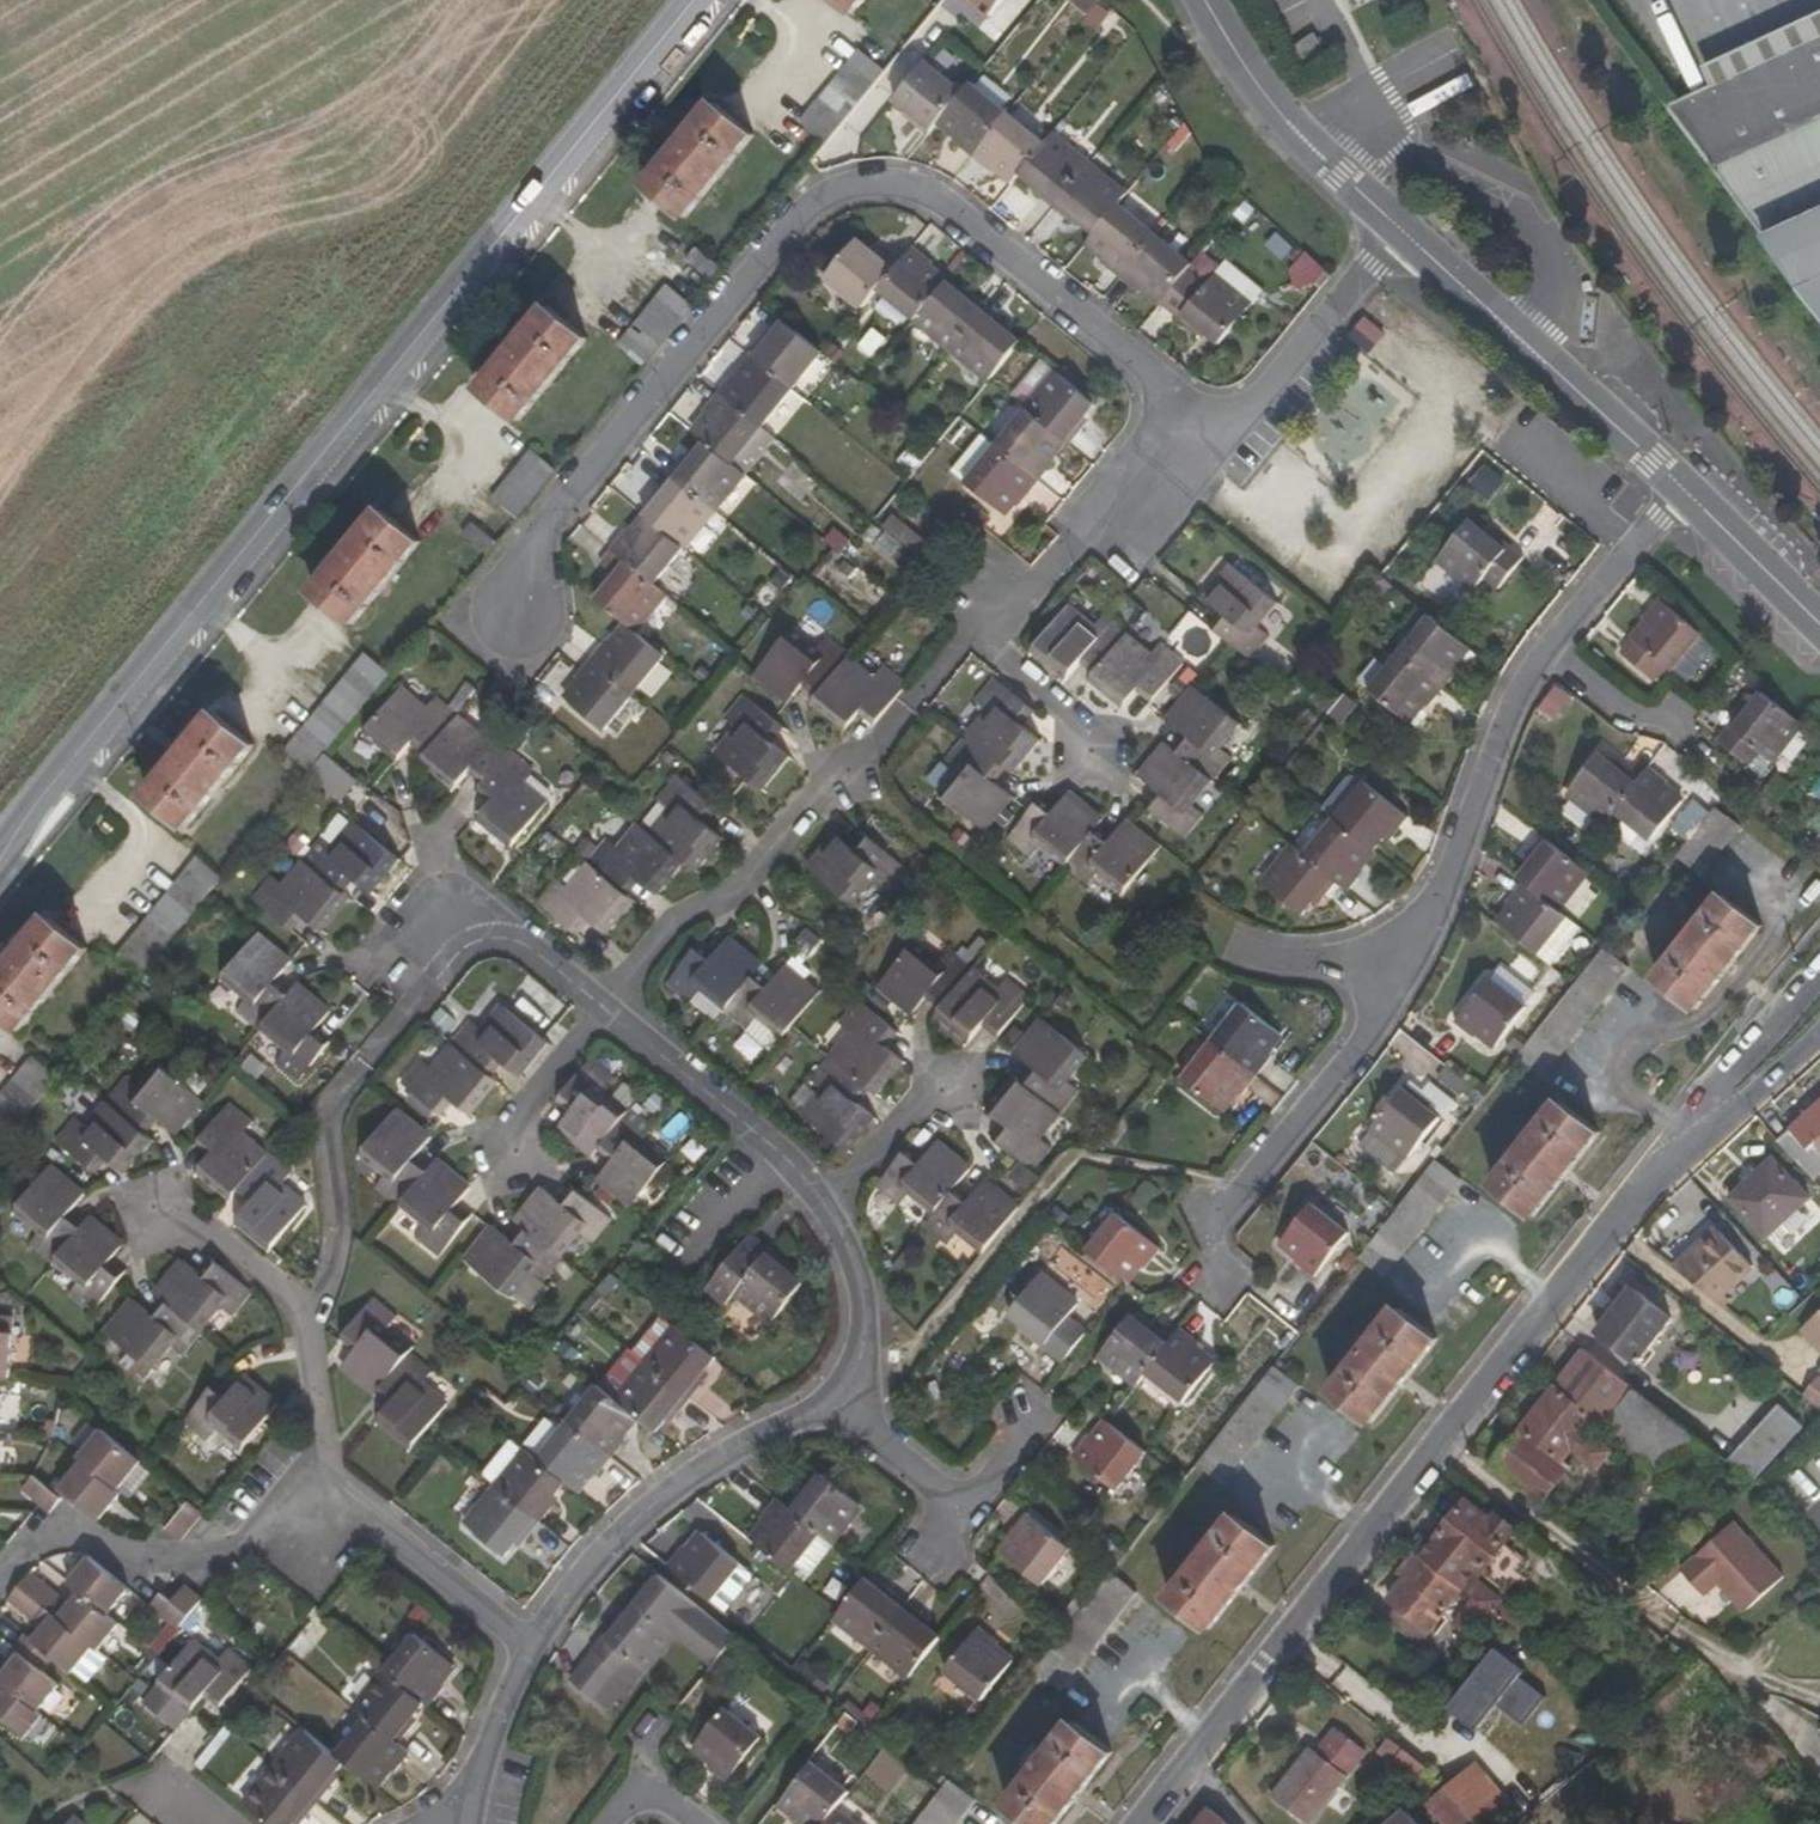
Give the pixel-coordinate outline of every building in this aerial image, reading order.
[(853,14),(865,0),(836,0),(853,14)] [(992,16),(1005,0),(974,0),(992,16)] [(1098,30),(1113,13),(1098,0),(1065,0),(1098,30)] [(1713,86),(1819,36),(1819,13),(1704,66),(1713,86)] [(1327,54),(1315,35),(1293,49),(1306,68),(1327,54)] [(1819,311),(1819,36),(1713,86),(1692,95),(1680,101),(1667,107),(1691,138),(1819,311)] [(824,145),(851,112),(874,83),(851,64),(828,93),(802,125),(824,145)] [(929,135),(938,124),(956,140),(954,143),(973,158),(991,174),(995,170),(1012,184),(1021,173),(1040,188),(1037,193),(1055,208),(1074,224),(1078,219),(1095,233),(1086,245),(1104,260),(1102,263),(1120,278),(1139,295),(1142,291),(1159,305),(1161,305),(1197,335),(1203,327),(1210,332),(1222,343),(1253,305),(1216,274),(1219,270),(1202,256),(1193,266),(1156,235),(1119,205),(1127,194),(1091,165),(1053,134),(1044,145),(1008,115),(970,84),(963,93),(927,64),(896,101),(914,115),(910,119),(929,135)] [(970,84),(1008,115),(1018,103),(981,72),(970,84)] [(754,136),(715,105),(648,187),(686,218),(754,136)] [(1274,230),(1264,242),(1285,259),(1295,247),(1274,230)] [(863,307),(879,289),(917,320),(915,322),(950,351),(988,382),(990,379),(1021,344),(1002,328),(1005,324),(986,308),(968,293),(965,296),(948,281),(930,265),(932,263),(915,247),(899,265),(879,249),(877,252),(860,239),(828,278),(863,307)] [(688,264),(711,283),(722,269),(699,251),(688,264)] [(1298,290),(1314,282),(1322,287),(1331,277),(1308,254),(1296,267),(1299,282),(1296,282),(1298,290)] [(619,347),(642,366),(682,317),(659,299),(619,347)] [(519,421),(586,339),(549,308),(482,390),(519,421)] [(768,340),(764,337),(749,354),(753,358),(738,376),(735,373),(719,392),(704,410),(706,416),(705,416),(691,431),(706,444),(691,462),(687,459),(672,476),(656,496),(660,500),(646,517),(630,536),(626,532),(611,550),(624,562),(609,579),(613,583),(597,601),(625,625),(609,645),(606,642),(591,659),(575,678),(579,680),(565,698),(604,730),(633,695),(664,656),(636,633),(666,597),(663,594),(652,585),(679,554),(684,548),(685,549),(717,512),(746,476),(732,464),(761,428),(792,391),(823,354),(785,320),(784,321),(768,340)] [(1379,333),(1365,322),(1355,335),(1369,346),(1379,333)] [(1197,335),(1204,340),(1210,332),(1203,327),(1197,335)] [(1026,408),(1028,410),(998,447),(967,484),(1006,516),(1023,497),(1025,499),(1041,481),(1057,463),(1053,460),(1067,442),(1069,444),(1084,424),(1080,422),(1095,403),(1057,372),(1026,408)] [(944,439),(962,451),(974,433),(956,421),(944,439)] [(494,501),(517,521),(557,471),(534,452),(494,501)] [(1486,465),(1468,485),(1487,502),(1506,482),(1486,465)] [(420,544),(382,512),(315,593),(352,625),(420,544)] [(929,546),(893,517),(885,527),(921,557),(929,546)] [(1497,589),(1525,556),(1492,530),(1487,536),(1482,531),(1470,522),(1439,560),(1475,590),(1484,578),(1497,589)] [(464,537),(487,557),(498,543),(475,524),(464,537)] [(1487,536),(1492,530),(1486,525),(1482,531),(1487,536)] [(652,585),(663,594),(690,563),(679,554),(652,585)] [(1229,617),(1216,631),(1228,642),(1248,658),(1267,636),(1256,625),(1276,601),(1232,566),(1206,598),(1223,612),(1229,617)] [(1672,670),(1702,635),(1660,599),(1644,617),(1648,620),(1622,652),(1656,680),(1668,666),(1672,670)] [(1068,678),(1080,663),(1086,657),(1100,668),(1094,675),(1091,678),(1125,706),(1138,691),(1144,684),(1158,696),(1184,663),(1161,644),(1153,655),(1126,635),(1103,617),(1095,626),(1071,607),(1037,648),(1035,650),(1068,678)] [(1223,612),(1211,627),(1216,631),(1229,617),(1223,612)] [(1423,704),(1428,708),(1444,690),(1462,670),(1456,665),(1470,649),(1432,617),(1401,655),(1372,690),(1409,721),(1423,704)] [(793,629),(757,675),(789,702),(803,685),(808,680),(822,692),(850,658),(826,638),(816,648),(793,629)] [(347,680),(370,699),(391,674),(367,656),(347,680)] [(1080,663),(1094,675),(1100,668),(1086,657),(1080,663)] [(850,658),(822,692),(817,698),(815,701),(847,729),(859,713),(865,707),(881,719),(906,687),(884,667),(875,679),(850,658)] [(803,685),(817,698),(822,692),(808,680),(803,685)] [(1002,764),(1009,769),(1013,773),(1040,739),(1023,725),(1017,720),(1029,705),(998,680),(979,703),(989,711),(967,736),(1002,764)] [(1555,720),(1572,694),(1555,683),(1538,708),(1555,720)] [(1138,691),(1152,703),(1158,696),(1144,684),(1138,691)] [(1180,752),(1173,747),(1168,743),(1140,777),(1157,791),(1163,796),(1152,810),(1184,837),(1204,814),(1192,804),(1211,780),(1231,756),(1220,747),(1240,723),(1197,686),(1169,720),(1185,733),(1191,738),(1180,752)] [(1323,687),(1313,698),(1330,713),(1339,702),(1323,687)] [(400,759),(413,744),(418,738),(432,749),(427,755),(422,760),(456,788),(468,773),(473,767),(488,779),(509,753),(515,744),(492,725),(485,734),(461,714),(458,717),(436,698),(427,709),(401,690),(366,732),(400,759)] [(1339,702),(1330,713),(1341,722),(1357,703),(1346,694),(1339,702)] [(1803,725),(1763,694),(1754,705),(1750,711),(1744,707),(1718,740),(1762,775),(1803,725)] [(778,723),(774,720),(745,696),(726,720),(737,729),(718,752),(749,778),(762,788),(789,756),(772,742),(766,737),(778,723)] [(1754,705),(1748,702),(1744,707),(1750,711),(1754,705)] [(311,772),(317,764),(351,723),(328,704),(289,752),(311,772)] [(1017,720),(1023,725),(1035,711),(1029,705),(1017,720)] [(859,713),(875,726),(881,719),(865,707),(859,713)] [(255,746),(217,714),(149,796),(187,828),(255,746)] [(766,737),(772,742),(784,728),(778,723),(766,737)] [(1185,733),(1173,747),(1180,752),(1191,738),(1185,733)] [(942,794),(986,829),(1013,796),(997,783),(990,778),(1002,764),(967,736),(948,759),(961,770),(942,794)] [(413,744),(427,755),(432,749),(418,738),(413,744)] [(492,804),(480,818),(512,846),(549,804),(524,783),(533,772),(509,753),(488,779),(483,785),(497,797),(492,804)] [(312,774),(344,800),(360,781),(329,754),(312,774)] [(1605,824),(1617,810),(1653,840),(1684,800),(1666,786),(1669,783),(1650,767),(1641,777),(1623,764),(1617,771),(1610,765),(1598,756),(1568,795),(1605,824)] [(1617,771),(1623,764),(1615,758),(1610,765),(1617,771)] [(1009,769),(1002,764),(990,778),(997,783),(1009,769)] [(468,773),(483,785),(488,779),(473,767),(468,773)] [(651,832),(640,824),(639,825),(620,848),(610,841),(590,865),(570,888),(560,880),(540,905),(571,932),(585,915),(592,920),(607,932),(634,899),(628,895),(623,891),(636,875),(643,880),(658,892),(686,860),(697,869),(723,837),(708,825),(701,819),(712,804),(680,777),(660,799),(671,808),(651,832)] [(1367,782),(1336,820),(1306,857),(1292,846),(1264,882),(1301,913),(1311,901),(1315,896),(1319,899),(1335,880),(1350,892),(1365,874),(1359,868),(1374,851),(1385,839),(1389,833),(1395,837),(1411,818),(1367,782)] [(483,785),(478,792),(492,804),(497,797),(483,785)] [(1157,791),(1145,805),(1152,810),(1163,796),(1157,791)] [(1051,815),(1038,804),(1031,812),(1011,836),(1034,855),(1044,843),(1068,863),(1091,883),(1100,873),(1124,892),(1160,849),(1127,822),(1114,838),(1109,844),(1094,832),(1099,825),(1103,820),(1070,793),(1057,809),(1051,815)] [(1690,796),(1668,823),(1686,837),(1708,810),(1690,796)] [(1051,815),(1057,809),(1043,798),(1038,804),(1051,815)] [(701,819),(708,825),(720,810),(712,804),(701,819)] [(1740,827),(1716,807),(1677,856),(1701,875),(1740,827)] [(349,873),(355,878),(371,892),(399,858),(356,822),(334,846),(325,838),(305,861),(337,887),(349,873)] [(1099,825),(1094,832),(1109,844),(1114,838),(1099,825)] [(851,847),(857,852),(870,838),(863,833),(851,847)] [(1385,839),(1390,843),(1395,837),(1389,833),(1385,839)] [(883,888),(903,864),(870,838),(857,852),(851,847),(836,835),(809,869),(812,871),(852,904),(873,879),(883,888)] [(1530,868),(1521,880),(1524,883),(1561,912),(1590,873),(1576,862),(1544,837),(1530,854),(1537,859),(1530,868)] [(1537,859),(1530,854),(1524,862),(1530,868),(1537,859)] [(144,975),(185,926),(223,878),(200,859),(161,906),(121,956),(144,975)] [(349,898),(343,892),(337,887),(305,861),(285,886),(275,878),(255,901),(286,927),(299,912),(306,918),(322,931),(349,898)] [(349,873),(337,887),(343,892),(355,878),(349,873)] [(636,875),(623,891),(628,895),(643,880),(636,875)] [(1537,953),(1567,916),(1561,912),(1524,883),(1510,901),(1513,905),(1499,923),(1537,953)] [(1763,926),(1724,896),(1658,980),(1697,1009),(1763,926)] [(299,912),(286,927),(293,933),(306,918),(299,912)] [(592,920),(585,915),(571,932),(578,937),(592,920)] [(49,918),(0,977),(0,1013),(21,1031),(88,950),(49,918)] [(792,950),(810,961),(823,941),(804,929),(792,950)] [(274,984),(280,977),(293,962),(260,934),(223,978),(248,999),(238,1010),(261,1029),(288,996),(274,984)] [(693,1000),(703,988),(727,1008),(749,1027),(759,1016),(785,1037),(821,994),(819,993),(786,966),(773,981),(768,987),(754,976),(759,969),(763,965),(731,937),(717,953),(710,961),(695,948),(669,981),(693,1000)] [(710,961),(717,953),(701,941),(695,948),(710,961)] [(879,986),(912,1013),(926,998),(933,990),(946,1002),(974,969),(950,950),(940,963),(916,943),(879,986)] [(1605,947),(1576,984),(1560,1005),(1518,1058),(1542,1077),(1584,1025),(1630,967),(1605,947)] [(759,969),(754,976),(768,987),(773,981),(759,969)] [(974,969),(946,1002),(941,1009),(937,1014),(971,1040),(983,1024),(990,1018),(1005,1030),(1031,998),(1007,977),(998,988),(974,969)] [(1534,995),(1535,995),(1501,969),(1492,980),(1490,978),(1457,1021),(1475,1037),(1479,1032),(1497,1046),(1525,1010),(1529,1002),(1534,995)] [(274,984),(288,996),(294,990),(280,977),(274,984)] [(298,985),(294,990),(288,996),(261,1029),(286,1050),(277,1061),(300,1080),(328,1047),(313,1035),(319,1028),(331,1013),(298,985)] [(926,998),(941,1009),(946,1002),(933,990),(926,998)] [(1224,992),(1204,1026),(1218,1034),(1238,1000),(1224,992)] [(865,1084),(871,1089),(876,1093),(903,1060),(887,1047),(881,1042),(893,1027),(861,1001),(841,1023),(852,1032),(832,1058),(865,1084)] [(1243,1095),(1259,1075),(1275,1056),(1269,1051),(1282,1035),(1245,1005),(1216,1041),(1186,1079),(1223,1110),(1238,1091),(1243,1095)] [(498,1058),(504,1063),(519,1076),(547,1042),(504,1007),(482,1031),(473,1023),(453,1045),(485,1072),(498,1058)] [(983,1024),(999,1036),(1005,1030),(990,1018),(983,1024)] [(1039,1071),(1027,1086),(1021,1080),(1017,1078),(990,1110),(1005,1123),(1012,1129),(999,1143),(1031,1169),(1051,1146),(1040,1136),(1060,1112),(1079,1089),(1068,1080),(1087,1056),(1043,1019),(1016,1052),(1033,1066),(1039,1071)] [(755,1020),(746,1031),(767,1048),(776,1037),(755,1020)] [(881,1042),(887,1047),(900,1032),(893,1027),(881,1042)] [(313,1035),(328,1047),(334,1040),(319,1028),(313,1035)] [(403,1084),(435,1111),(448,1098),(455,1104),(470,1115),(498,1083),(492,1078),(485,1072),(453,1045),(431,1070),(422,1062),(403,1084)] [(16,1132),(19,1129),(60,1078),(37,1058),(0,1102),(0,1152),(16,1132)] [(504,1063),(498,1058),(485,1072),(492,1078),(504,1063)] [(875,1117),(859,1104),(852,1099),(865,1084),(832,1058),(812,1081),(823,1089),(803,1115),(848,1150),(875,1117)] [(593,1154),(597,1150),(603,1143),(618,1155),(612,1163),(599,1178),(632,1207),(670,1164),(644,1143),(652,1130),(630,1111),(605,1091),(614,1081),(593,1061),(565,1094),(579,1106),(574,1112),(560,1128),(593,1154)] [(139,1088),(128,1079),(109,1102),(87,1127),(78,1119),(59,1141),(90,1168),(103,1153),(109,1158),(124,1171),(152,1139),(148,1135),(142,1129),(154,1116),(160,1121),(176,1134),(203,1101),(159,1065),(139,1088)] [(1021,1080),(1027,1086),(1039,1071),(1033,1066),(1021,1080)] [(871,1089),(865,1084),(852,1099),(859,1104),(871,1089)] [(1374,1131),(1406,1157),(1408,1158),(1439,1120),(1426,1110),(1420,1106),(1425,1100),(1407,1085),(1371,1129),(1374,1131)] [(565,1094),(560,1100),(574,1112),(579,1106),(565,1094)] [(443,1117),(455,1104),(448,1098),(435,1111),(443,1117)] [(1426,1110),(1430,1105),(1425,1100),(1420,1106),(1426,1110)] [(1600,1131),(1561,1102),(1496,1185),(1534,1215),(1600,1131)] [(232,1199),(237,1193),(242,1187),(270,1156),(268,1154),(244,1134),(253,1124),(230,1105),(204,1136),(219,1149),(213,1156),(199,1172),(232,1199)] [(1778,1142),(1813,1179),(1819,1173),(1819,1105),(1778,1142)] [(413,1161),(419,1155),(432,1139),(398,1111),(362,1154),(387,1176),(379,1187),(401,1205),(428,1173),(413,1161)] [(160,1121),(154,1116),(142,1129),(148,1135),(160,1121)] [(1005,1123),(993,1138),(999,1143),(1012,1129),(1005,1123)] [(1362,1146),(1395,1171),(1406,1157),(1374,1131),(1362,1146)] [(204,1136),(198,1143),(213,1156),(219,1149),(204,1136)] [(953,1191),(958,1185),(971,1169),(939,1142),(925,1158),(919,1164),(906,1153),(879,1186),(902,1205),(911,1195),(935,1213),(926,1224),(949,1244),(959,1233),(983,1253),(1019,1209),(986,1181),(973,1197),(968,1204),(953,1191)] [(612,1163),(618,1155),(603,1143),(597,1150),(612,1163)] [(919,1164),(925,1158),(911,1147),(906,1153),(919,1164)] [(103,1153),(90,1168),(97,1174),(109,1158),(103,1153)] [(413,1161),(428,1173),(433,1167),(419,1155),(413,1161)] [(257,1200),(252,1206),(239,1222),(272,1249),(308,1206),(283,1185),(292,1174),(270,1156),(242,1187),(257,1200)] [(1461,1180),(1438,1160),(1427,1173),(1450,1191),(1461,1180)] [(1807,1197),(1771,1160),(1731,1196),(1766,1236),(1807,1197)] [(440,1254),(467,1223),(451,1210),(458,1203),(471,1188),(438,1161),(433,1167),(428,1173),(401,1205),(425,1226),(417,1236),(440,1254)] [(55,1260),(56,1262),(80,1281),(71,1292),(95,1311),(122,1279),(107,1267),(113,1260),(124,1245),(92,1218),(89,1222),(83,1229),(68,1217),(74,1209),(87,1194),(53,1167),(18,1210),(42,1231),(32,1242),(55,1260)] [(566,1206),(578,1190),(573,1185),(559,1201),(566,1206)] [(958,1185),(953,1191),(968,1204),(973,1197),(958,1185)] [(1442,1203),(1418,1185),(1399,1209),(1360,1259),(1383,1277),(1422,1228),(1442,1203)] [(252,1206),(257,1200),(242,1187),(237,1193),(252,1206)] [(515,1221),(521,1226),(528,1230),(561,1257),(581,1233),(592,1242),(611,1218),(578,1190),(566,1206),(559,1201),(544,1188),(515,1221)] [(458,1203),(451,1210),(467,1223),(473,1217),(458,1203)] [(1349,1235),(1313,1205),(1283,1243),(1300,1257),(1296,1262),(1314,1278),(1349,1235)] [(68,1217),(83,1229),(89,1222),(74,1209),(68,1217)] [(1146,1269),(1162,1250),(1118,1215),(1089,1250),(1127,1280),(1141,1264),(1146,1269)] [(516,1245),(528,1230),(521,1226),(509,1239),(516,1245)] [(531,1272),(541,1280),(561,1257),(528,1230),(516,1245),(509,1239),(495,1227),(465,1260),(510,1296),(531,1272)] [(1694,1250),(1674,1269),(1721,1306),(1727,1300),(1721,1294),(1750,1268),(1716,1231),(1698,1254),(1694,1250)] [(791,1264),(753,1233),(706,1289),(725,1305),(736,1292),(772,1323),(804,1286),(791,1275),(786,1270),(791,1264)] [(113,1260),(107,1267),(122,1279),(127,1274),(113,1260)] [(207,1279),(219,1266),(213,1260),(200,1274),(207,1279)] [(151,1312),(136,1300),(108,1333),(151,1369),(172,1344),(182,1352),(200,1331),(222,1306),(231,1314),(251,1291),(219,1266),(207,1279),(200,1274),(185,1261),(157,1295),(162,1299),(169,1305),(157,1318),(151,1312)] [(786,1270),(791,1275),(796,1269),(791,1264),(786,1270)] [(1030,1328),(1025,1334),(1061,1362),(1089,1329),(1071,1315),(1079,1304),(1043,1275),(1012,1314),(1024,1324),(1030,1328)] [(1670,1320),(1632,1290),(1599,1331),(1637,1361),(1670,1320)] [(169,1305),(162,1299),(151,1312),(157,1318),(169,1305)] [(343,1367),(376,1394),(379,1392),(383,1386),(399,1399),(394,1405),(381,1421),(412,1447),(448,1404),(425,1385),(433,1373),(410,1354),(412,1351),(387,1331),(396,1320),(373,1301),(347,1333),(361,1346),(356,1352),(343,1367)] [(1438,1339),(1400,1308),(1334,1391),(1372,1422),(1438,1339)] [(1808,1325),(1819,1338),(1819,1314),(1808,1325)] [(1753,1316),(1746,1325),(1763,1339),(1772,1330),(1753,1316)] [(1100,1355),(1135,1384),(1148,1370),(1172,1340),(1154,1326),(1150,1332),(1143,1326),(1131,1317),(1100,1355)] [(1150,1332),(1154,1326),(1147,1320),(1143,1326),(1150,1332)] [(1024,1324),(1020,1329),(1025,1334),(1030,1328),(1024,1324)] [(677,1325),(647,1362),(617,1400),(601,1387),(570,1424),(540,1460),(515,1438),(483,1476),(497,1488),(467,1524),(505,1555),(515,1542),(520,1537),(526,1542),(541,1524),(557,1505),(551,1499),(556,1493),(566,1481),(579,1491),(592,1474),(597,1478),(613,1459),(630,1439),(624,1434),(638,1417),(656,1431),(665,1420),(669,1414),(676,1419),(693,1398),(708,1380),(702,1375),(707,1368),(716,1357),(677,1325)] [(1808,1325),(1801,1331),(1819,1352),(1819,1338),(1808,1325)] [(1201,1343),(1182,1327),(1172,1340),(1148,1370),(1185,1400),(1216,1362),(1198,1347),(1201,1343)] [(0,1332),(0,1376),(12,1378),(13,1376),(17,1334),(0,1332)] [(361,1346),(347,1333),(341,1340),(356,1352),(361,1346)] [(1691,1479),(1714,1450),(1585,1351),(1495,1464),(1540,1501),(1568,1468),(1561,1461),(1570,1448),(1596,1468),(1609,1452),(1584,1432),(1594,1419),(1683,1489),(1691,1479)] [(1300,1384),(1276,1365),(1235,1418),(1199,1464),(1222,1483),(1258,1437),(1300,1384)] [(702,1375),(708,1380),(714,1373),(707,1368),(702,1375)] [(213,1386),(186,1420),(188,1422),(210,1439),(220,1427),(245,1448),(266,1422),(280,1406),(246,1377),(233,1392),(228,1398),(213,1386)] [(1804,1397),(1819,1409),(1819,1378),(1819,1377),(1804,1397)] [(228,1398),(233,1392),(218,1379),(213,1386),(228,1398)] [(394,1405),(399,1399),(383,1386),(379,1392),(394,1405)] [(1780,1407),(1730,1461),(1755,1480),(1803,1428),(1780,1407)] [(665,1420),(671,1424),(676,1419),(669,1414),(665,1420)] [(1117,1488),(1146,1451),(1108,1421),(1093,1439),(1089,1436),(1074,1455),(1117,1488)] [(85,1451),(102,1432),(91,1422),(74,1442),(85,1451)] [(102,1432),(85,1451),(80,1457),(84,1461),(120,1492),(143,1465),(145,1463),(105,1429),(102,1432)] [(1705,1492),(1730,1461),(1714,1450),(1691,1479),(1705,1492)] [(63,1486),(103,1519),(124,1495),(120,1492),(84,1461),(63,1486)] [(120,1492),(124,1495),(130,1500),(154,1474),(143,1465),(120,1492)] [(862,1507),(823,1475),(813,1488),(808,1494),(803,1490),(789,1507),(822,1534),(833,1543),(862,1507)] [(63,1499),(37,1476),(24,1490),(41,1505),(51,1513),(63,1499)] [(808,1494),(813,1488),(808,1484),(803,1490),(808,1494)] [(556,1493),(551,1499),(557,1505),(563,1499),(556,1493)] [(766,1523),(752,1540),(792,1573),(822,1534),(789,1507),(777,1498),(760,1518),(766,1523)] [(1490,1519),(1467,1501),(1421,1558),(1488,1610),(1497,1598),(1470,1577),(1476,1570),(1481,1574),(1518,1526),(1497,1510),(1490,1519)] [(183,1541),(206,1514),(192,1503),(170,1530),(183,1541)] [(1011,1532),(1016,1537),(1002,1553),(1041,1584),(1070,1547),(1027,1512),(1011,1532)] [(1276,1546),(1237,1515),(1171,1598),(1209,1629),(1276,1546)] [(1786,1577),(1735,1522),(1684,1569),(1708,1596),(1721,1584),(1748,1612),(1786,1577)] [(684,1547),(668,1565),(711,1600),(742,1564),(703,1532),(688,1549),(684,1547)] [(792,1573),(805,1583),(836,1545),(833,1543),(822,1534),(792,1573)] [(515,1542),(522,1548),(526,1542),(520,1537),(515,1542)] [(1418,1642),(1461,1589),(1421,1558),(1415,1552),(1397,1574),(1404,1580),(1386,1601),(1399,1611),(1392,1621),(1418,1642)] [(30,1736),(46,1717),(40,1712),(62,1687),(45,1672),(57,1658),(74,1672),(96,1647),(100,1650),(123,1625),(111,1615),(132,1590),(92,1557),(70,1582),(81,1591),(71,1603),(60,1617),(56,1614),(47,1626),(35,1640),(27,1634),(16,1647),(21,1652),(12,1663),(0,1678),(7,1684),(0,1691),(0,1711),(30,1736)] [(71,1603),(34,1572),(22,1587),(10,1600),(36,1622),(39,1619),(49,1608),(56,1614),(60,1617),(71,1603)] [(1113,1572),(1074,1622),(1065,1633),(1036,1671),(1059,1689),(1097,1641),(1138,1591),(1113,1572)] [(735,1636),(663,1577),(628,1616),(624,1622),(618,1617),(592,1650),(594,1652),(571,1679),(595,1701),(619,1673),(623,1677),(635,1664),(646,1674),(677,1637),(712,1663),(735,1636)] [(927,1617),(908,1602),(889,1587),(884,1593),(878,1589),(866,1579),(841,1612),(835,1619),(872,1649),(908,1678),(940,1638),(928,1629),(922,1623),(927,1617)] [(884,1593),(889,1587),(883,1582),(878,1589),(884,1593)] [(164,1593),(152,1607),(173,1624),(178,1629),(190,1614),(204,1599),(188,1585),(174,1602),(164,1593)] [(1471,1637),(1491,1613),(1474,1599),(1455,1624),(1471,1637)] [(47,1626),(56,1614),(49,1608),(39,1619),(47,1626)] [(618,1617),(624,1622),(628,1616),(622,1611),(618,1617)] [(928,1629),(933,1622),(927,1617),(922,1623),(928,1629)] [(173,1624),(152,1649),(157,1654),(178,1629),(173,1624)] [(996,1646),(1000,1641),(982,1626),(947,1669),(983,1698),(1013,1660),(996,1646)] [(343,1760),(376,1787),(391,1768),(396,1773),(411,1753),(400,1743),(414,1726),(407,1720),(413,1713),(423,1700),(431,1706),(445,1687),(440,1683),(454,1665),(417,1635),(387,1672),(384,1670),(355,1707),(368,1717),(339,1756),(343,1760)] [(214,1700),(221,1706),(252,1668),(229,1650),(220,1661),(195,1641),(147,1701),(180,1727),(205,1695),(206,1694),(211,1688),(219,1695),(214,1700)] [(16,1647),(6,1658),(12,1663),(21,1652),(16,1647)] [(1493,1647),(1445,1709),(1474,1731),(1495,1704),(1521,1724),(1543,1696),(1517,1676),(1522,1669),(1493,1647)] [(646,1674),(635,1664),(623,1677),(631,1684),(634,1687),(646,1674)] [(607,1711),(631,1684),(623,1677),(619,1673),(595,1701),(607,1711)] [(214,1700),(219,1695),(211,1688),(206,1694),(214,1700)] [(850,1701),(844,1708),(851,1714),(867,1727),(882,1708),(873,1701),(864,1712),(850,1701)] [(762,1739),(725,1710),(696,1748),(713,1761),(709,1766),(729,1781),(762,1739)] [(414,1726),(420,1719),(413,1713),(407,1720),(414,1726)] [(1074,1721),(1009,1804),(1034,1823),(1056,1823),(1113,1752),(1074,1721)] [(197,1763),(231,1788),(259,1752),(226,1726),(197,1763)] [(304,1821),(319,1802),(333,1784),(327,1780),(333,1773),(343,1760),(339,1756),(307,1730),(275,1767),(245,1803),(272,1823),(292,1823),(293,1822),(298,1817),(304,1821)] [(1415,1782),(1427,1767),(1389,1736),(1377,1751),(1415,1782)] [(1329,1745),(1320,1756),(1309,1749),(1273,1797),(1307,1823),(1354,1763),(1329,1745)] [(837,1809),(850,1792),(813,1762),(778,1805),(799,1821),(802,1817),(810,1823),(856,1823),(837,1809)] [(1447,1788),(1475,1821),(1476,1822),(1519,1786),(1500,1765),(1488,1776),(1475,1762),(1447,1788)] [(333,1784),(338,1778),(333,1773),(327,1780),(333,1784)] [(942,1790),(915,1823),(955,1823),(974,1799),(950,1780),(942,1790)] [(1475,1821),(1447,1788),(1429,1803),(1447,1823),(1471,1823),(1475,1821)] [(1208,1810),(1197,1823),(1225,1823),(1208,1810)] [(1404,1812),(1390,1823),(1415,1823),(1404,1812)] [(73,1814),(64,1823),(85,1823),(73,1814)]
